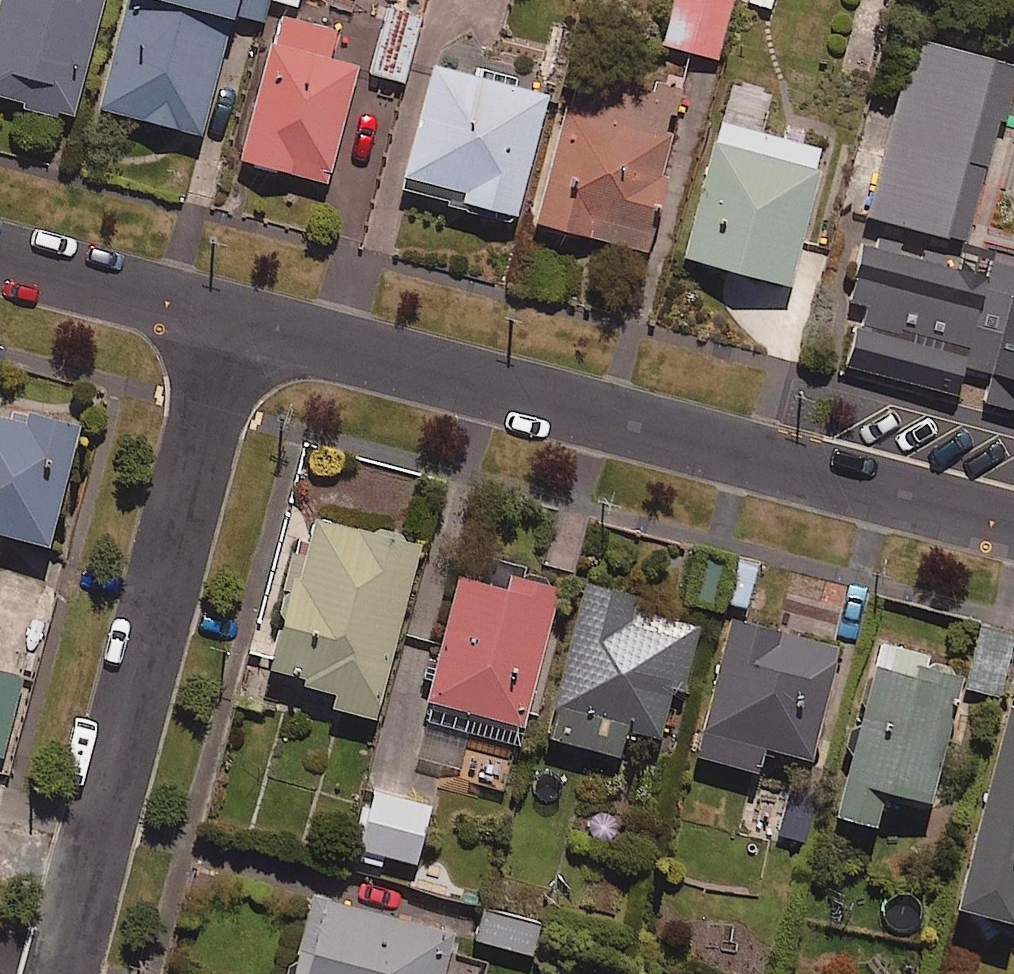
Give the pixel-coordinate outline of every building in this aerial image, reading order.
[(113,0),(10,0),(0,36),(0,80),(85,103),(113,0)] [(99,110),(201,138),(239,0),(129,0),(99,110)] [(428,3),(418,0),(395,0),(378,59),(409,69),(428,3)] [(738,0),(674,0),(664,36),(723,53),(738,0)] [(348,17),(289,1),(248,145),(340,171),(373,55),(340,46),(348,17)] [(917,43),(867,218),(974,249),(991,188),(985,186),(1013,88),(1013,71),(917,43)] [(563,87),(446,51),(408,176),(525,212),(563,87)] [(682,104),(578,74),(536,224),(647,256),(668,182),(661,180),(682,104)] [(833,162),(722,129),(687,244),(798,277),(833,162)] [(970,374),(993,281),(860,248),(831,365),(964,398),(970,374)] [(970,374),(994,380),(988,408),(1013,415),(1013,273),(996,269),(993,281),(970,374)] [(0,418),(0,538),(49,550),(81,428),(19,412),(17,422),(0,418)] [(421,547),(315,520),(299,583),(291,581),(268,673),(291,679),(285,701),(376,724),(421,547)] [(735,561),(709,554),(695,606),(721,613),(735,561)] [(0,575),(0,606),(2,606),(10,578),(0,575)] [(523,729),(560,590),(507,576),(504,587),(461,576),(426,703),(523,729)] [(636,596),(587,583),(547,742),(621,760),(628,733),(661,742),(674,694),(684,696),(701,630),(632,612),(636,596)] [(841,649),(732,623),(698,761),(760,776),(766,752),(813,764),(841,649)] [(926,657),(882,646),(838,822),(876,832),(885,796),(931,808),(963,679),(924,669),(926,657)] [(0,675),(0,760),(1,760),(24,682),(0,675)] [(959,914),(1013,928),(1013,702),(959,914)] [(432,808),(375,793),(359,850),(416,866),(432,808)] [(823,805),(790,797),(781,836),(814,844),(823,805)] [(315,901),(296,973),(485,973),(488,963),(449,952),(453,938),(315,901)] [(540,924),(488,912),(481,945),(532,957),(540,924)]
